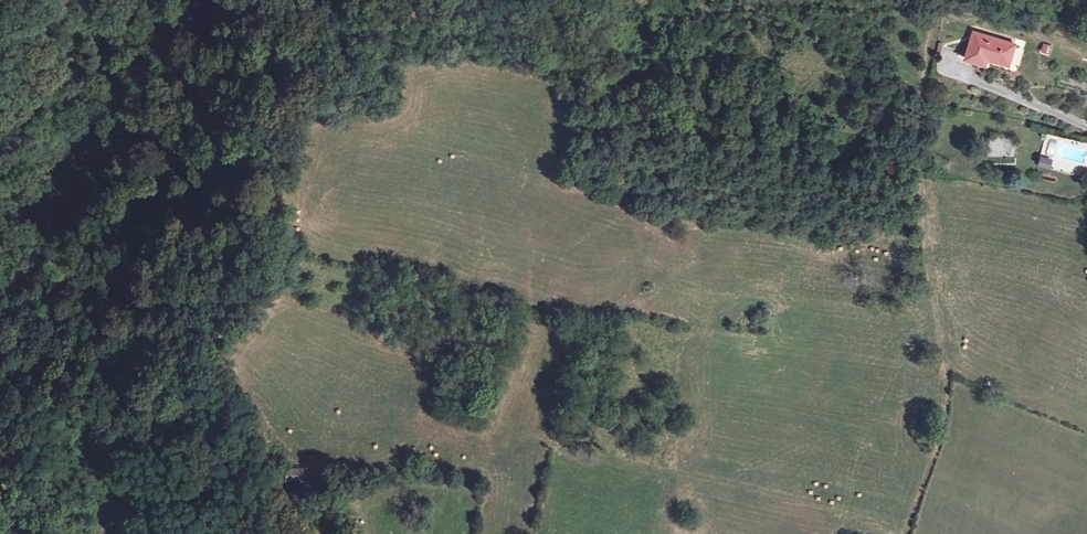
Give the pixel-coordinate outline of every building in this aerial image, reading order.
[(1015,45),(974,33),(966,59),(986,65),(988,57),(1009,63),(1015,45)] [(1043,43),(1040,53),(1051,55),(1053,45),(1043,43)] [(1040,155),(1038,167),(1052,168),(1053,157),(1040,155)] [(299,469),(286,470),(287,480),(301,479),(299,469)]
